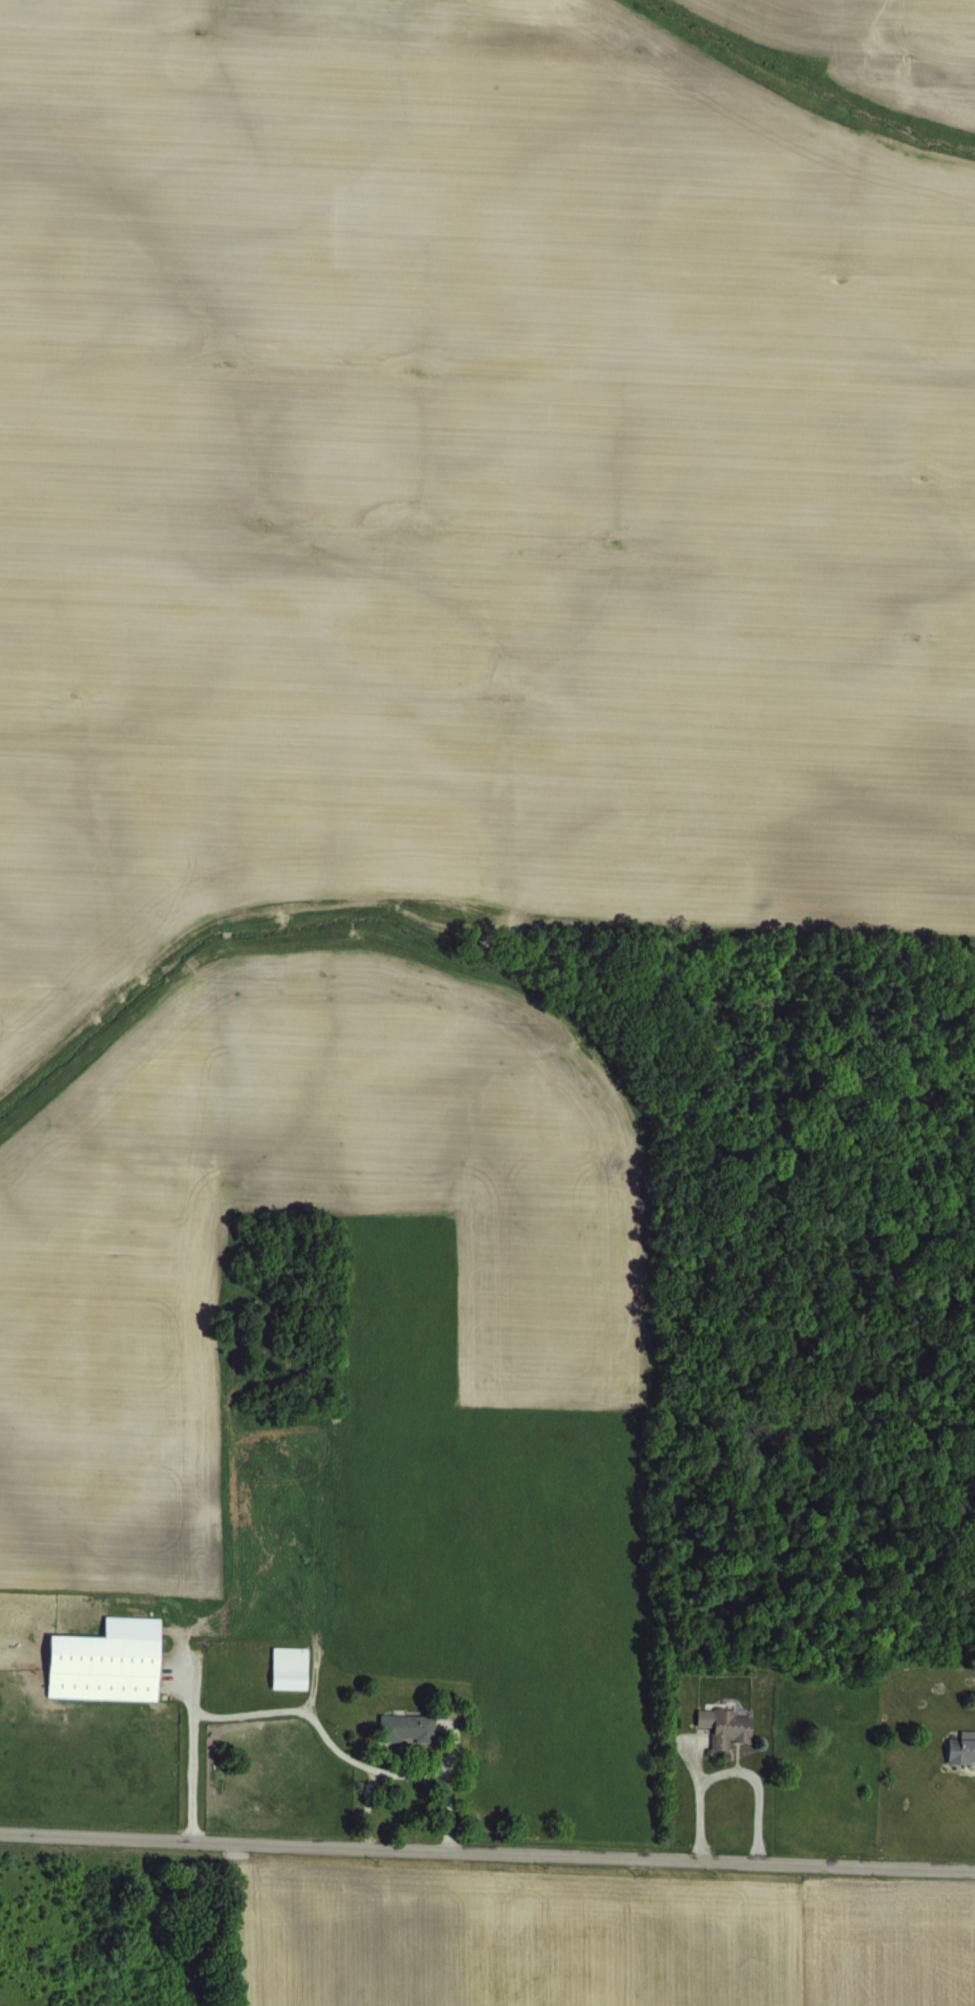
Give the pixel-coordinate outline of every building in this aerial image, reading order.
[(51,1715),(161,1718),(163,1636),(108,1634),(108,1654),(53,1653),(51,1715)] [(275,1706),(310,1707),(311,1665),(276,1665),(275,1706)] [(754,1733),(739,1733),(739,1727),(700,1726),(699,1744),(715,1744),(714,1767),(732,1768),(732,1758),(754,1759),(754,1733)] [(405,1755),(418,1755),(418,1760),(437,1760),(437,1733),(384,1732),(383,1759),(404,1760),(405,1755)] [(950,1779),(974,1780),(974,1748),(963,1748),(963,1756),(951,1755),(950,1779)]
